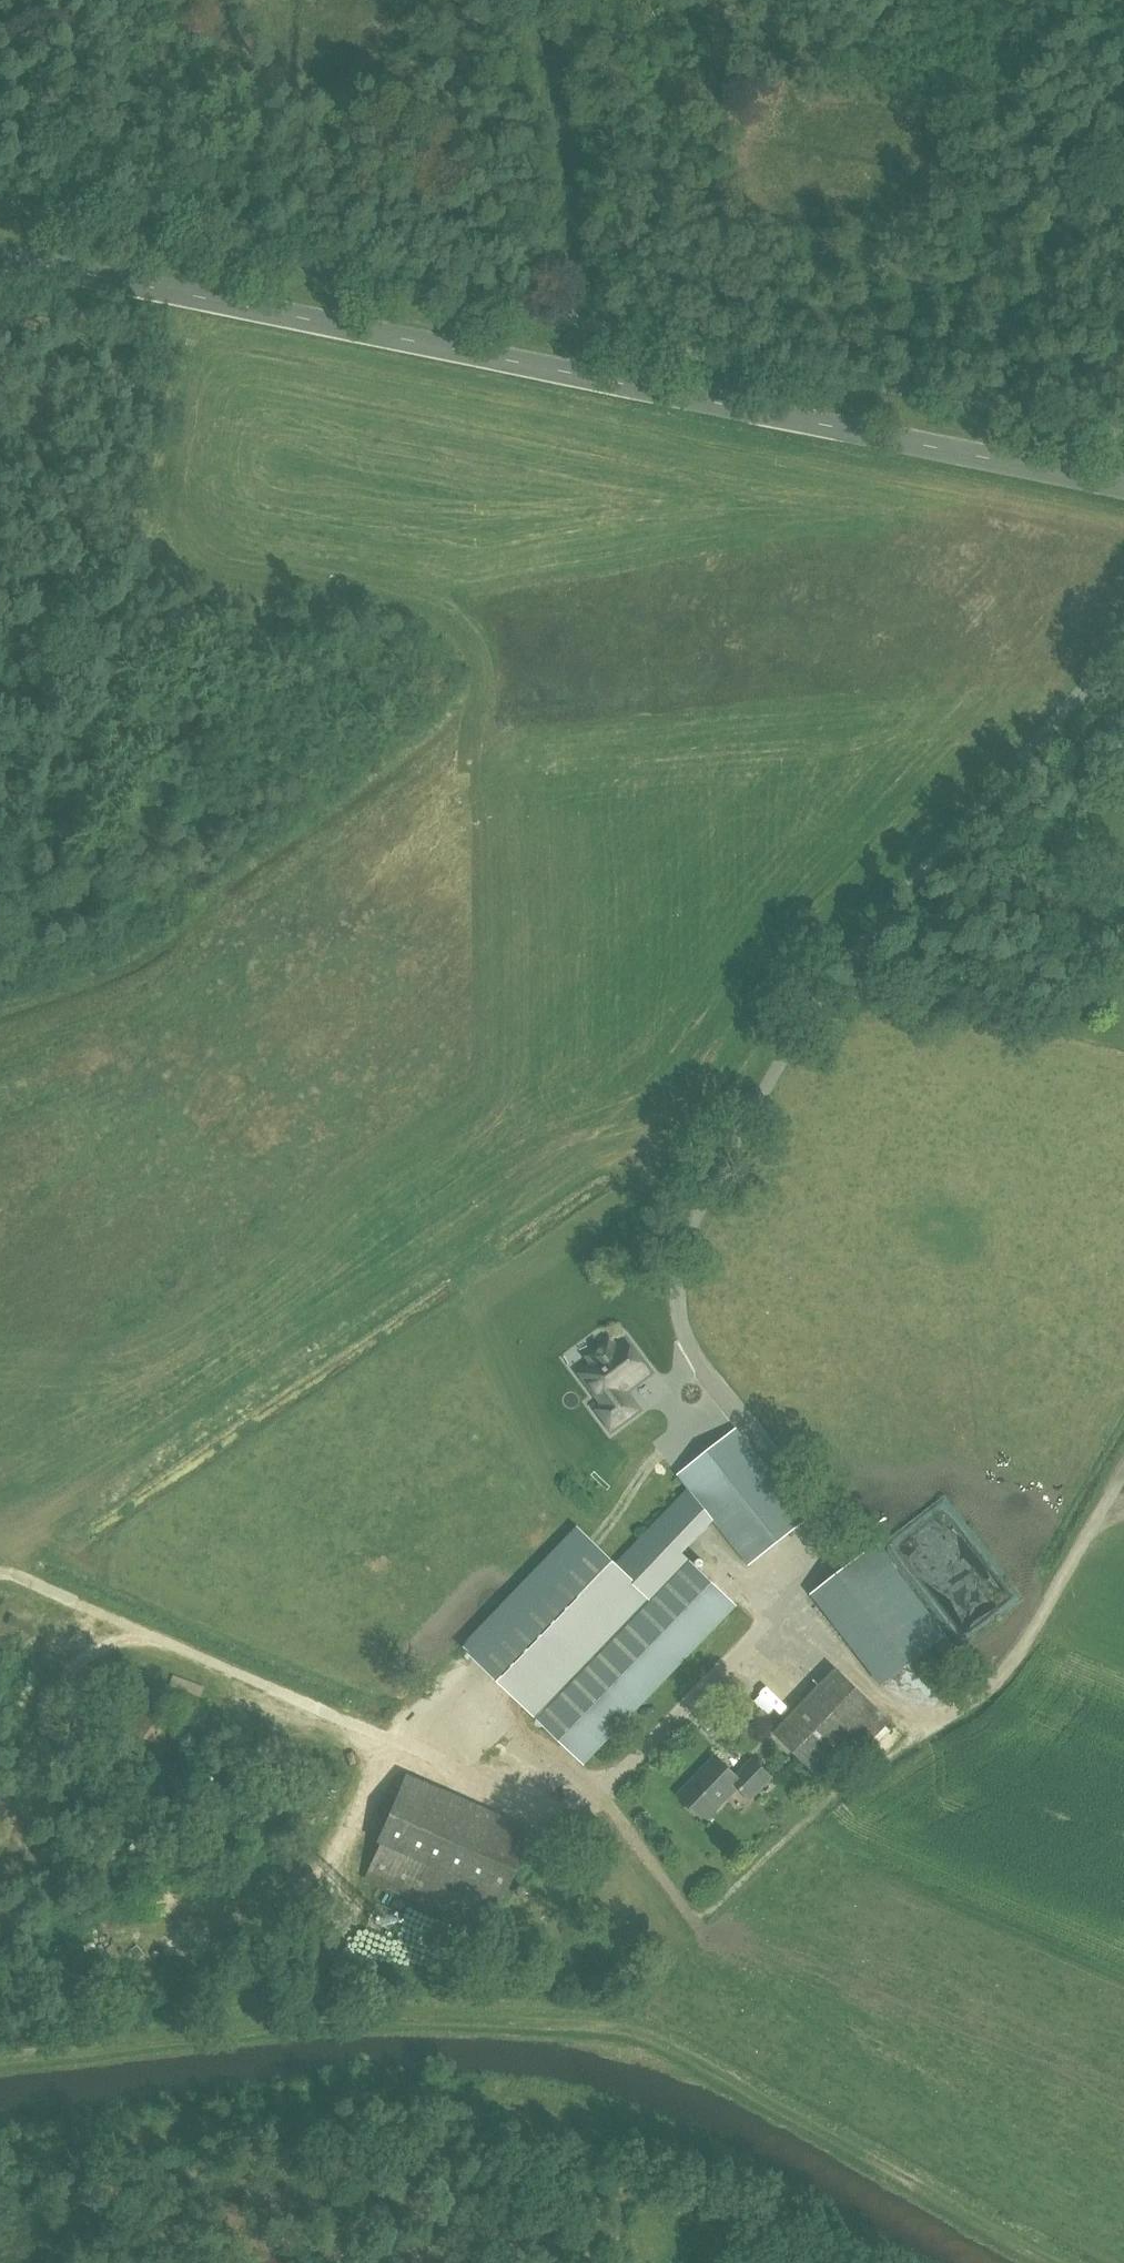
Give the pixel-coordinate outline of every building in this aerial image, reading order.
[(648,1369),(625,1338),(616,1344),(610,1337),(588,1353),(601,1370),(588,1379),(604,1402),(598,1406),(611,1425),(636,1406),(622,1388),(648,1369)] [(681,1552),(691,1540),(713,1518),(746,1562),(805,1516),(743,1436),(737,1428),(678,1472),(685,1481),(689,1486),(615,1562),(582,1531),(467,1647),(528,1707),(581,1758),(732,1602),(681,1552)] [(915,1543),(963,1615),(1009,1585),(976,1536),(966,1543),(950,1519),(915,1543)] [(892,1677),(931,1646),(927,1640),(864,1558),(817,1594),(884,1682),(892,1677)] [(888,1720),(837,1671),(776,1733),(828,1783),(888,1720)] [(141,1705),(118,1738),(133,1749),(156,1715),(141,1705)] [(751,1798),(772,1777),(753,1758),(736,1775),(716,1756),(679,1795),(706,1821),(738,1786),(751,1798)] [(404,1770),(377,1870),(432,1885),(437,1865),(460,1871),(459,1874),(481,1880),(484,1867),(502,1872),(516,1820),(474,1808),(479,1790),(404,1770)]
